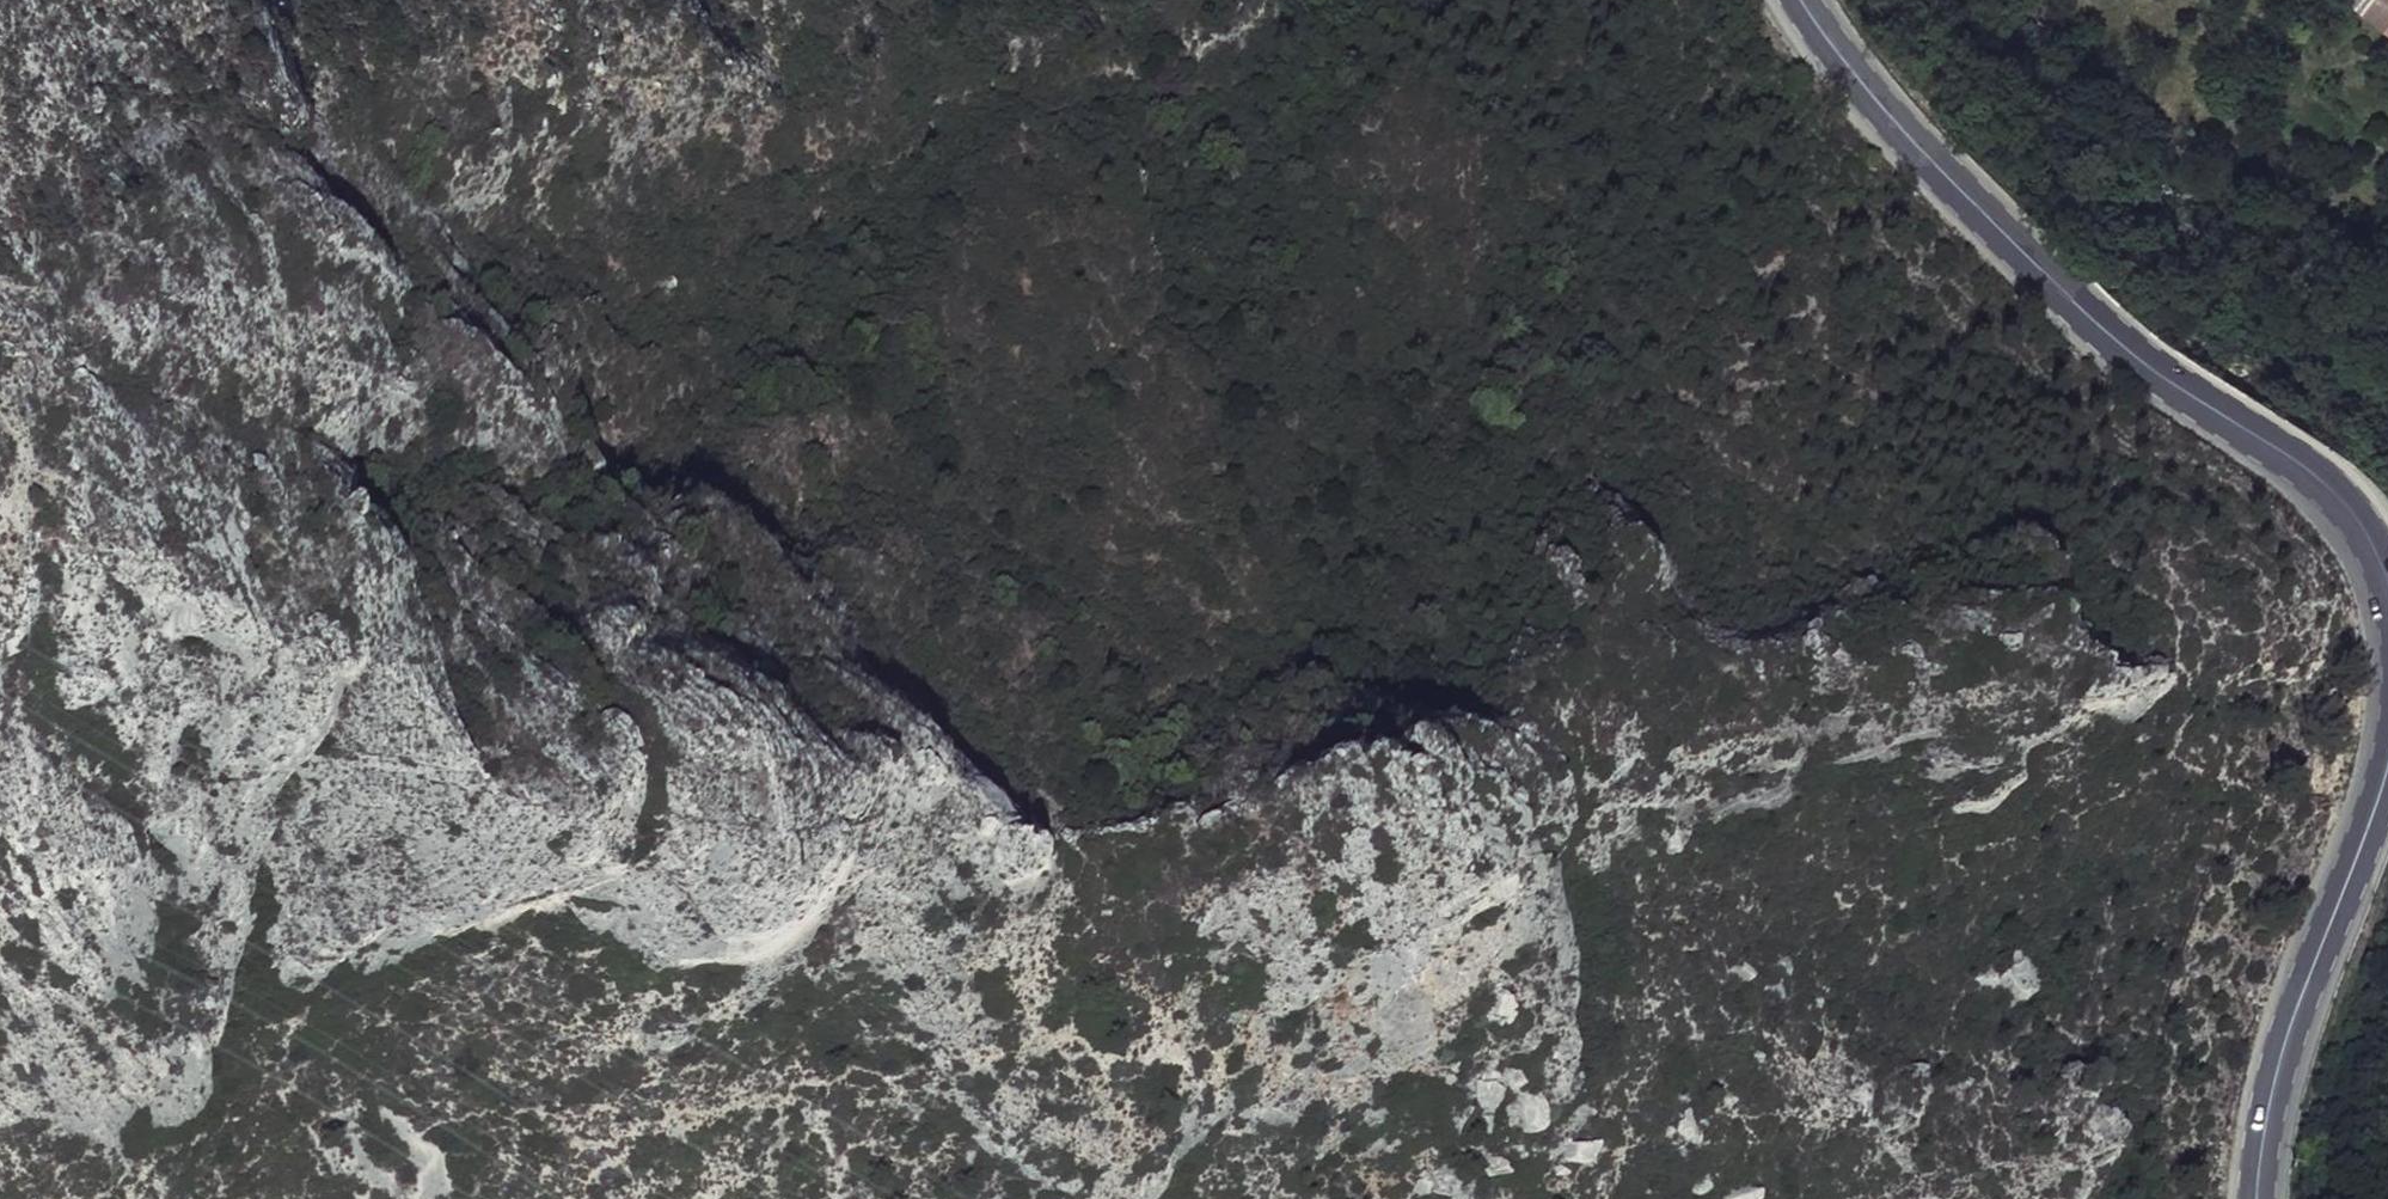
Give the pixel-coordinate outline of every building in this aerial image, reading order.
[(2379,21),(2387,7),(2387,0),(2343,0),(2379,21)]
